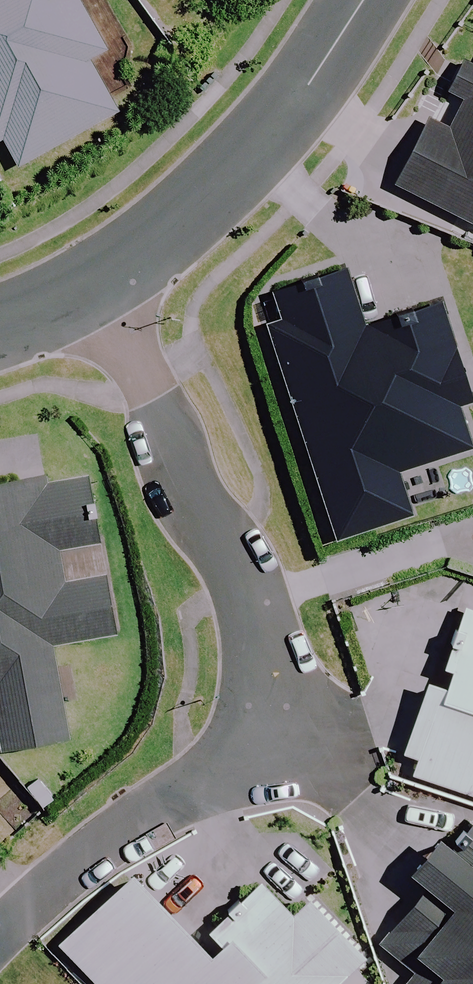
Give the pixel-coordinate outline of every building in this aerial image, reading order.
[(8,173),(117,113),(89,61),(104,52),(76,0),(0,0),(0,159),(8,173)] [(466,72),(452,100),(465,106),(451,134),(430,124),(396,190),(472,229),(472,76),(466,72)] [(363,335),(344,274),(262,300),(338,540),(409,517),(397,480),(472,456),(457,408),(470,404),(440,310),(363,335)] [(44,478),(0,485),(0,724),(5,751),(66,741),(50,648),(114,637),(104,580),(62,587),(57,555),(96,548),(85,482),(46,489),(44,478)] [(464,609),(442,675),(432,671),(404,754),(418,758),(412,776),(472,797),(472,612),(464,609)] [(440,843),(418,870),(419,900),(378,950),(415,979),(411,983),(472,983),(472,819),(470,850),(440,843)] [(366,959),(311,903),(294,920),(260,885),(210,934),(224,948),(213,958),(132,875),(57,948),(93,983),(340,983),(366,959)]
